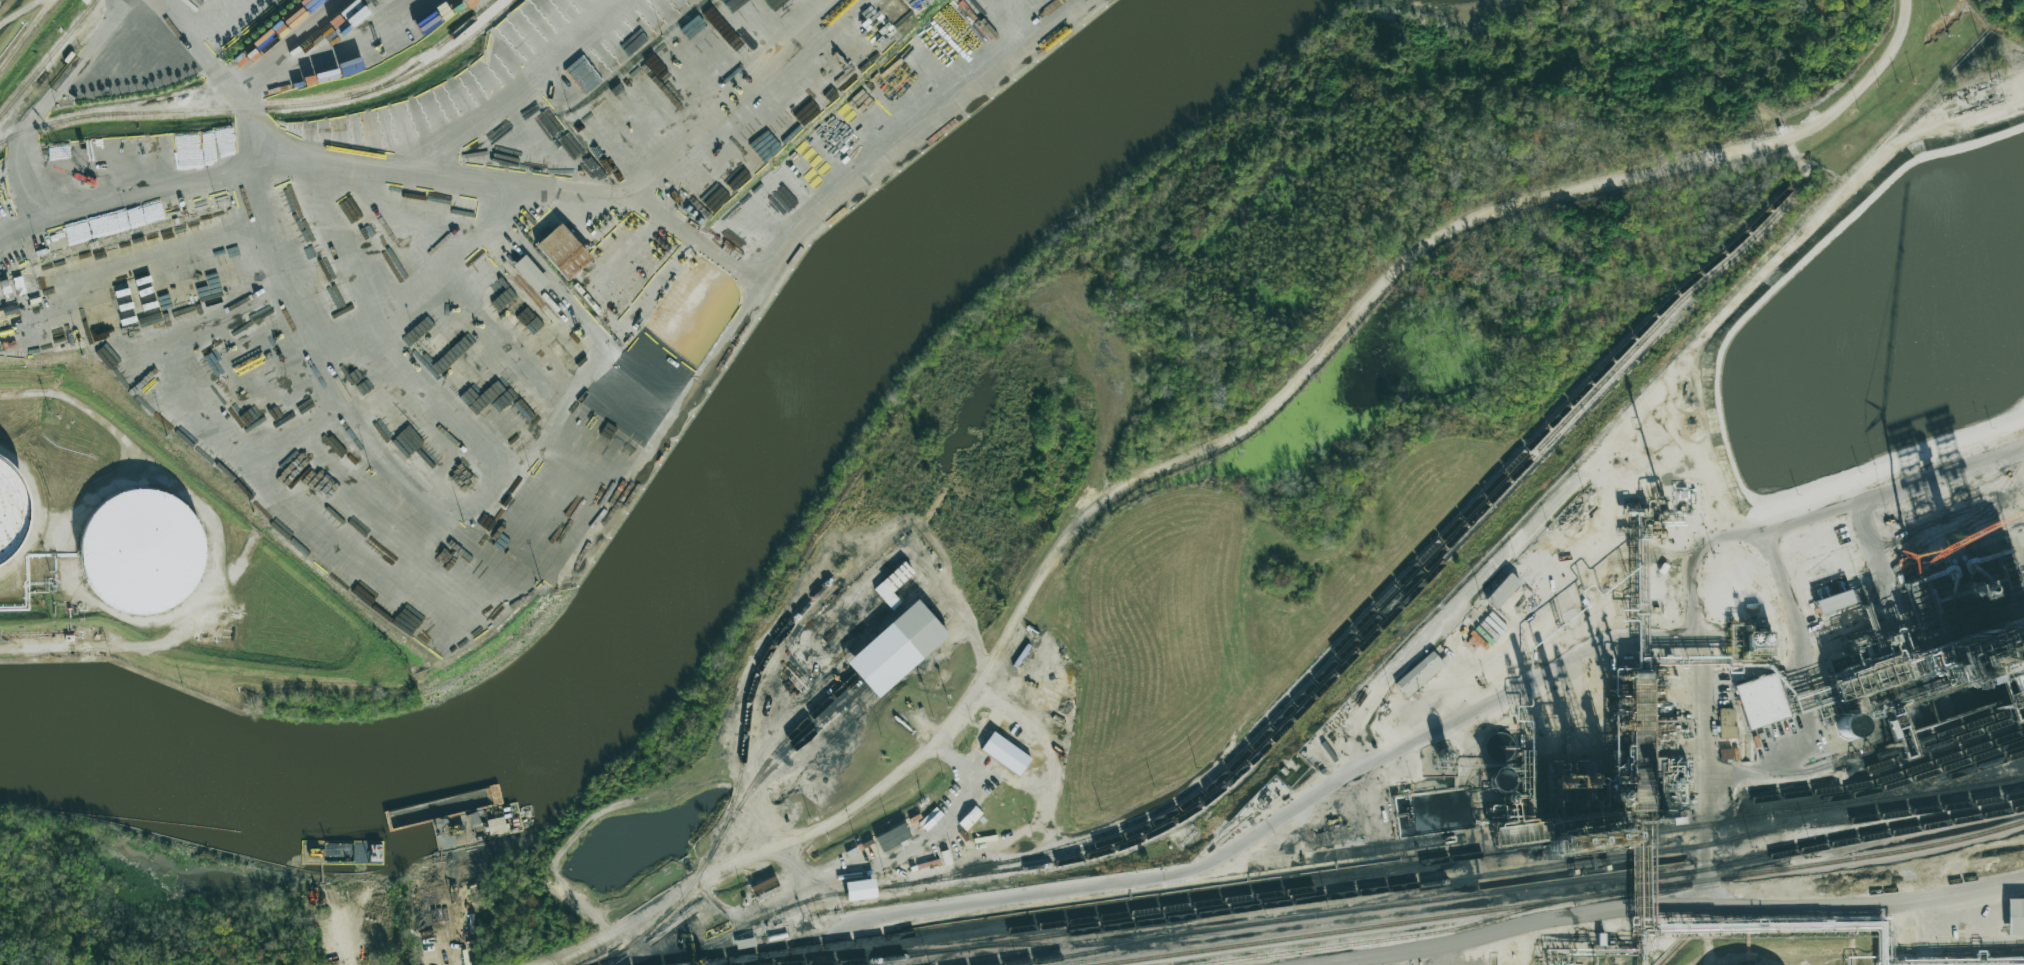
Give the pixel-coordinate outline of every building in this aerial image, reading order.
[(870,4),(875,0),(943,0),(899,38),(870,4)] [(947,9),(933,22),(939,29),(933,34),(949,51),(953,47),(966,61),(982,47),(947,9)] [(535,246),(568,281),(592,258),(559,223),(535,246)] [(548,281),(524,255),(512,266),(536,292),(548,281)] [(3,563),(19,549),(29,531),(32,510),(29,489),(19,470),(3,456),(0,455),(0,564),(3,563)] [(87,524),(99,508),(116,497),(136,492),(156,493),(175,501),(190,515),(200,532),(203,552),(200,573),(191,591),(176,604),(158,613),(137,615),(118,610),(100,599),(88,583),(81,564),(81,554),(81,544),(87,524)] [(873,589),(892,610),(901,602),(892,592),(913,572),(903,562),(873,589)] [(1485,599),(1495,609),(1520,583),(1509,573),(1485,599)] [(1854,603),(1849,589),(1815,601),(1820,614),(1854,603)] [(948,635),(917,599),(845,662),(877,697),(948,635)] [(1444,664),(1432,650),(1394,684),(1407,698),(1444,664)] [(1734,685),(1748,730),(1789,717),(1775,672),(1734,685)] [(1735,708),(1718,708),(1719,738),(1736,738),(1735,708)] [(875,838),(883,852),(912,837),(904,822),(875,838)] [(847,900),(875,898),(874,879),(845,881),(847,900)] [(2006,899),(2007,935),(2023,934),(2023,899),(2006,899)]
